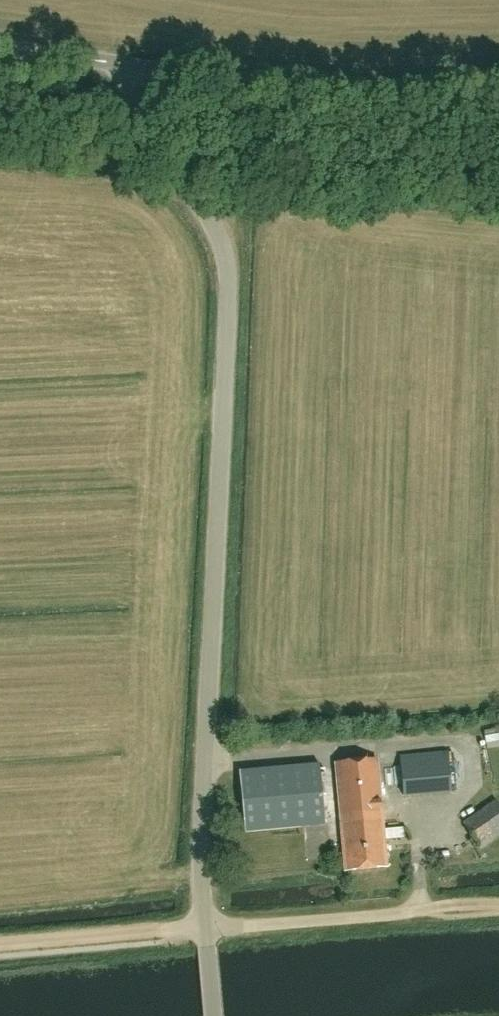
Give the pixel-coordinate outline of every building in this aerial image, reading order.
[(494,741),(498,740),(498,725),(491,727),(494,741)] [(402,797),(450,792),(447,751),(398,754),(402,797)] [(345,871),(385,867),(376,758),(335,762),(345,871)] [(244,833),(324,825),(319,765),(238,772),(244,833)] [(479,848),(498,834),(498,806),(494,799),(462,823),(479,848)]
